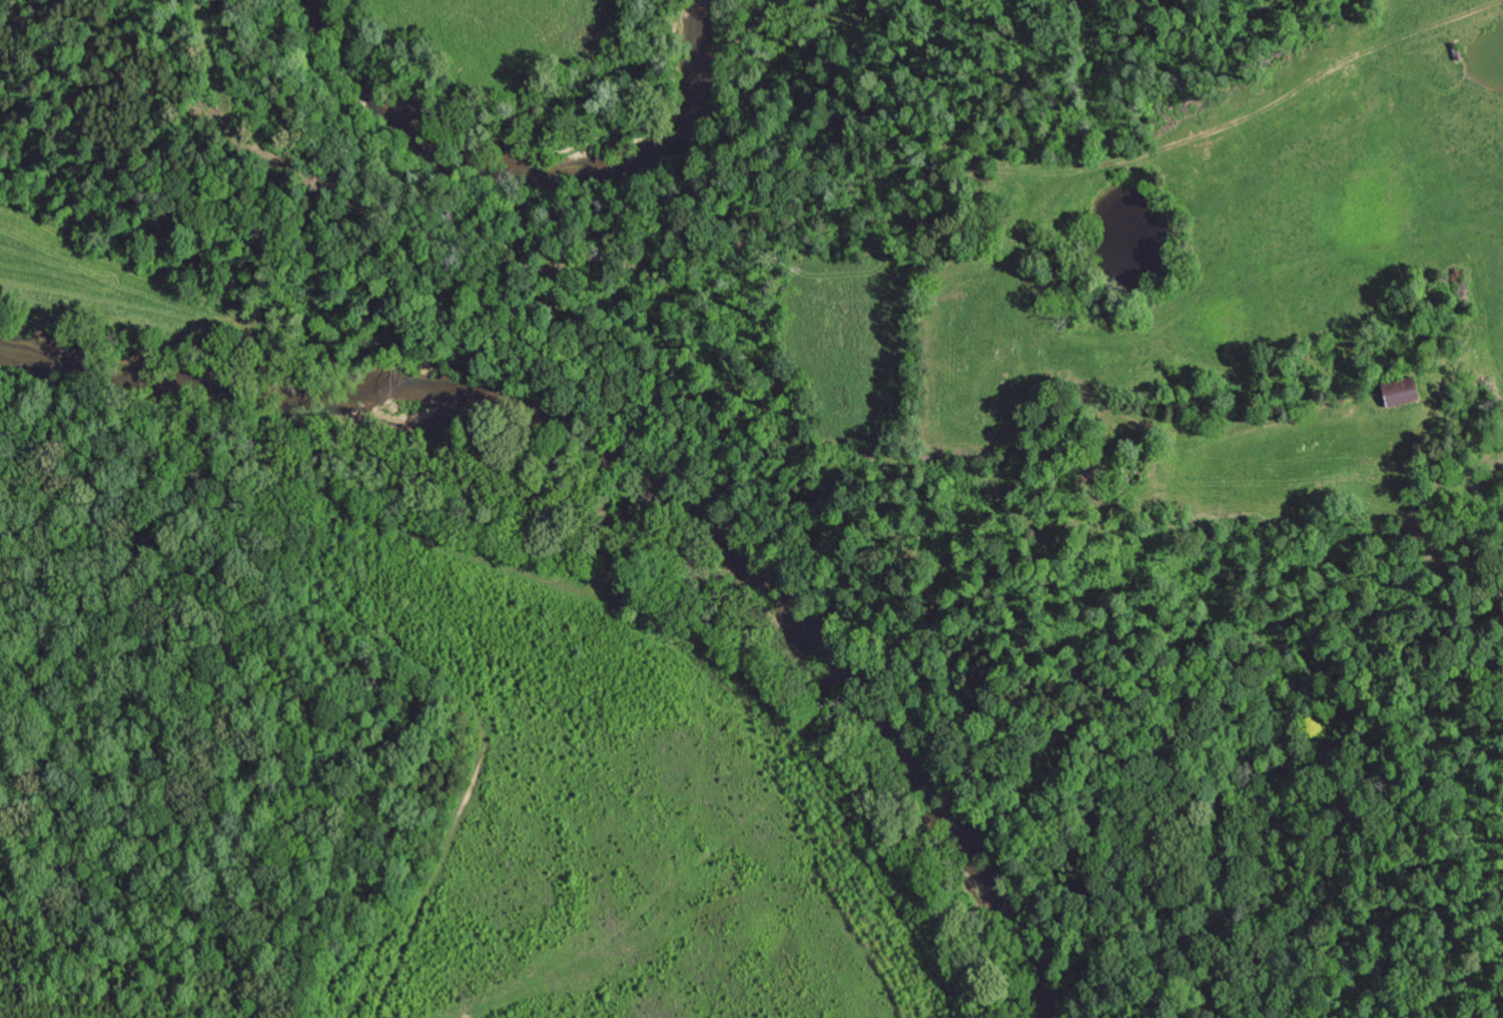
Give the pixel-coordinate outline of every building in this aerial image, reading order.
[(1383,407),(1413,399),(1410,386),(1379,394),(1383,407)]
